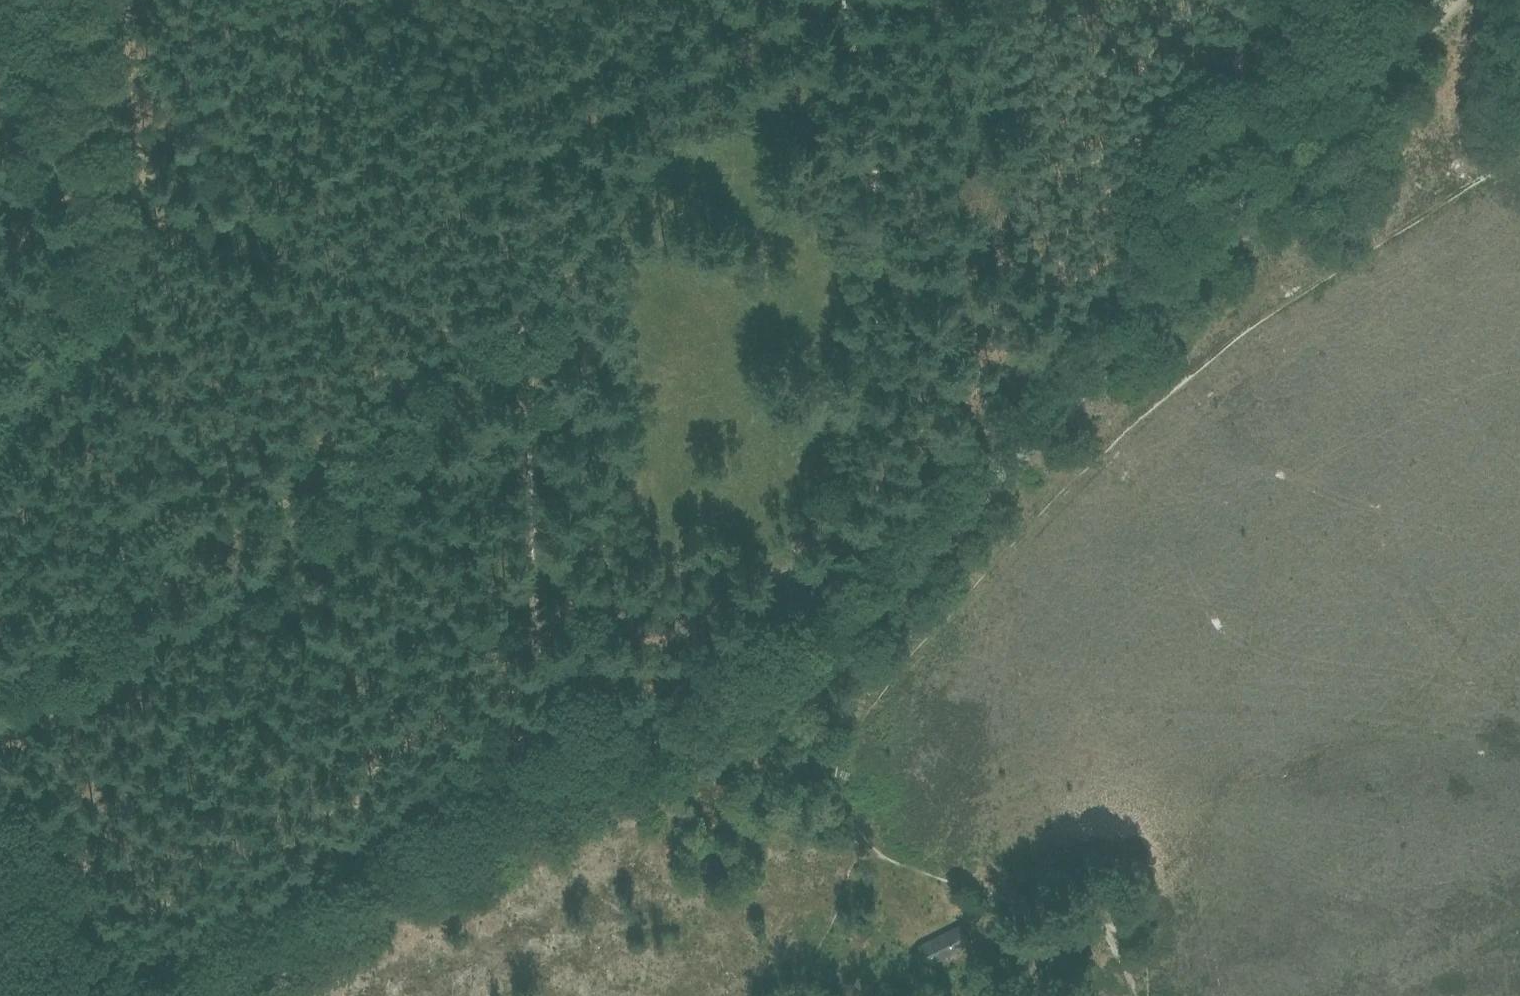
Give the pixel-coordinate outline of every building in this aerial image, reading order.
[(961,922),(917,944),(929,965),(972,943),(961,922)]
